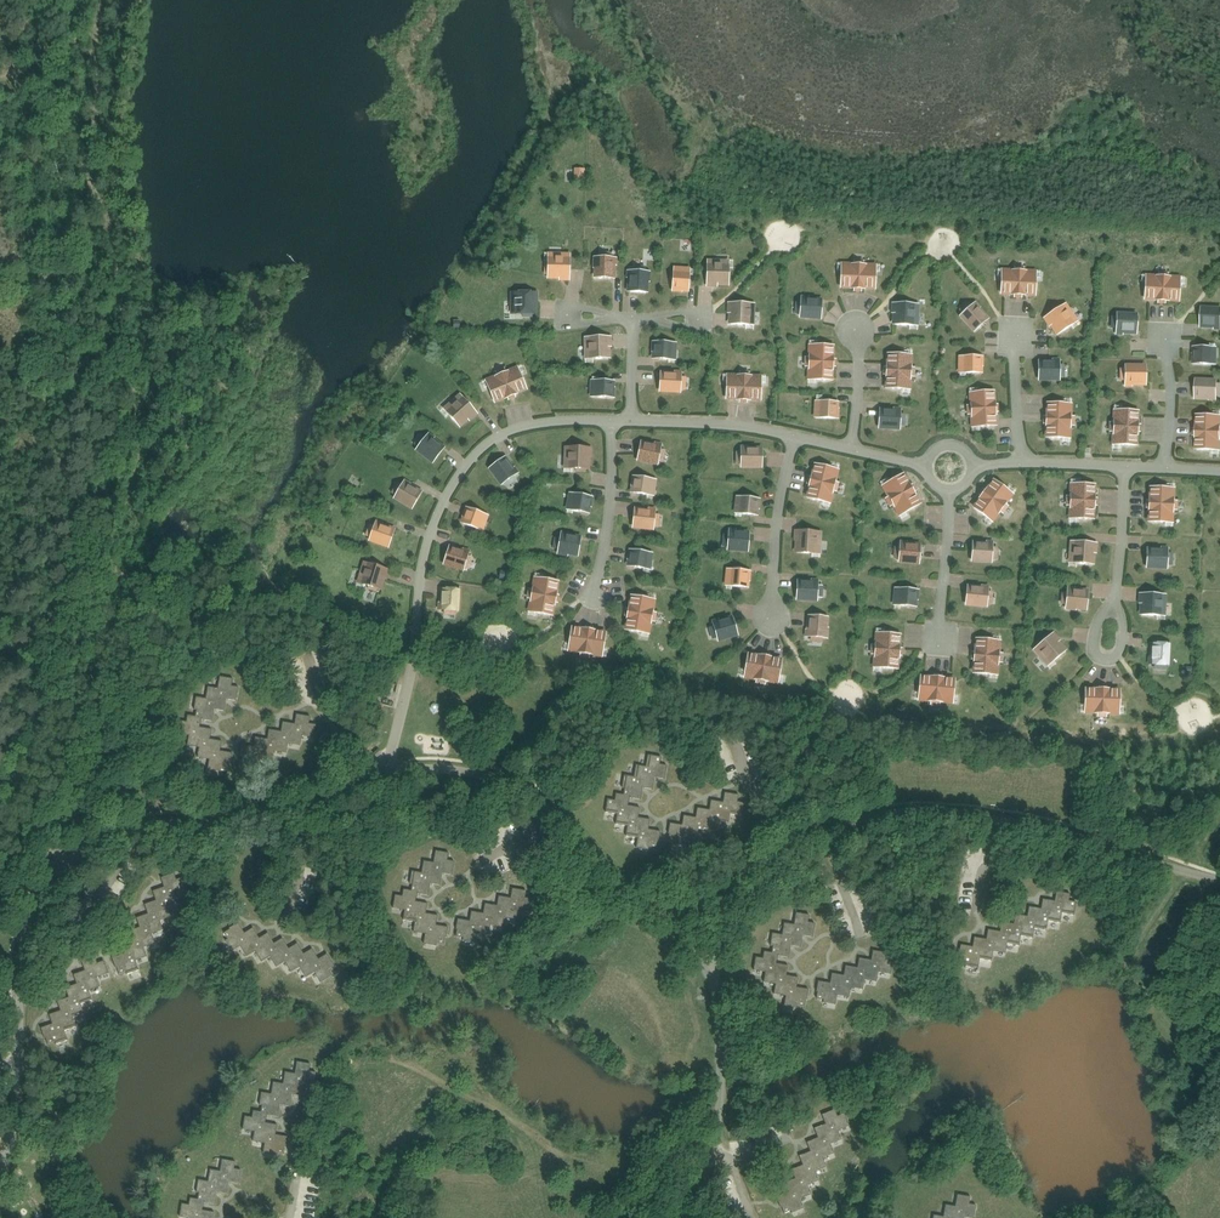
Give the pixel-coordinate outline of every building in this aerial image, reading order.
[(570,279),(571,253),(548,252),(547,279),(570,279)] [(594,279),(615,279),(616,258),(595,257),(594,279)] [(729,286),(730,260),(707,259),(706,286),(729,286)] [(842,267),(841,288),(854,289),(862,290),(876,290),(877,269),(863,268),(864,263),(854,263),(853,267),(842,267)] [(674,267),(672,289),(689,290),(690,272),(680,271),(680,267),(674,267)] [(1001,273),(1000,295),(1014,296),(1022,296),(1036,297),(1037,274),(1024,274),(1024,269),(1014,269),(1014,273),(1010,273),(1001,273)] [(627,292),(649,293),(650,271),(628,270),(627,292)] [(1146,278),(1144,300),(1180,302),(1181,281),(1168,280),(1169,275),(1158,275),(1158,279),(1146,278)] [(511,292),(511,315),(537,315),(537,303),(534,303),(534,292),(511,292)] [(821,320),(823,298),(801,297),(799,319),(821,320)] [(959,316),(974,333),(990,318),(980,308),(981,307),(976,301),(959,316)] [(755,326),(756,303),(729,302),(728,324),(755,326)] [(895,303),(894,325),(914,326),(915,313),(919,313),(920,304),(895,303)] [(1066,303),(1047,316),(1053,325),(1050,326),(1056,336),(1075,323),(1068,312),(1071,310),(1066,303)] [(1201,306),(1200,328),(1219,329),(1219,307),(1201,306)] [(1138,313),(1117,312),(1116,334),(1137,335),(1138,313)] [(715,313),(714,325),(726,325),(727,313),(715,313)] [(585,337),(585,346),(589,346),(589,359),(611,359),(611,347),(608,347),(608,337),(585,337)] [(655,342),(654,359),(673,360),(674,352),(677,352),(678,343),(655,342)] [(808,356),(808,367),(812,367),(811,380),(834,381),(834,367),(834,359),(835,345),(812,345),(812,357),(808,356)] [(1192,346),(1192,353),(1194,353),(1194,364),(1217,365),(1217,359),(1211,359),(1211,347),(1192,346)] [(886,375),(885,389),(908,390),(909,377),(912,377),(912,367),(909,367),(910,354),(887,353),(886,367),(886,375)] [(959,356),(958,373),(983,373),(983,356),(959,356)] [(1039,359),(1038,382),(1060,382),(1060,358),(1052,358),(1052,359),(1039,359)] [(1146,364),(1125,364),(1124,386),(1146,386),(1146,364)] [(498,378),(487,383),(495,404),(508,398),(515,395),(528,390),(520,370),(507,375),(506,371),(497,375),(498,378)] [(660,376),(659,392),(681,393),(682,372),(674,372),(674,376),(660,376)] [(727,377),(726,400),(740,400),(748,401),(761,401),(762,378),(749,378),(749,374),(740,374),(740,377),(727,377)] [(1218,379),(1195,378),(1195,400),(1217,400),(1218,379)] [(590,397),(615,398),(616,381),(591,380),(590,397)] [(975,404),(969,404),(970,415),(975,415),(976,428),(997,426),(995,391),(974,392),(975,404)] [(457,402),(446,412),(460,428),(478,413),(460,393),(454,399),(457,402)] [(819,418),(839,419),(839,402),(820,401),(819,418)] [(1072,416),(1072,403),(1046,403),(1045,438),(1071,439),(1072,426),(1075,426),(1075,416),(1072,416)] [(879,429),(901,430),(902,409),(880,407),(879,429)] [(1112,422),(1112,432),(1116,432),(1116,445),(1138,446),(1140,411),(1117,410),(1117,422),(1112,422)] [(1195,450),(1216,450),(1216,438),(1219,438),(1219,428),(1216,428),(1216,415),(1195,415),(1195,450)] [(415,451),(433,464),(446,447),(428,434),(415,451)] [(662,444),(641,440),(637,462),(658,466),(662,444)] [(569,469),(590,470),(591,447),(569,446),(569,469)] [(763,468),(763,447),(741,447),(741,468),(763,468)] [(489,469),(501,486),(519,473),(506,456),(489,469)] [(831,504),(839,469),(814,463),(806,498),(831,504)] [(904,474),(884,485),(890,495),(887,496),(893,506),(895,504),(902,515),(922,504),(904,474)] [(635,476),(633,493),(649,495),(651,486),(656,487),(657,479),(635,476)] [(993,479),(972,507),(990,520),(997,510),(1000,512),(1006,505),(1003,502),(1011,492),(993,479)] [(394,499),(412,510),(423,491),(404,480),(394,499)] [(1069,495),(1069,506),(1073,506),(1073,519),(1095,519),(1096,484),(1074,483),(1074,495),(1069,495)] [(1149,487),(1148,522),(1173,524),(1175,488),(1149,487)] [(569,492),(568,498),(572,499),(570,510),(588,514),(591,496),(569,492)] [(736,496),(735,503),(740,504),(739,513),(759,516),(761,499),(751,497),(751,495),(744,494),(743,496),(741,496),(736,496)] [(633,528),(654,531),(656,509),(635,507),(633,528)] [(466,516),(464,524),(479,530),(483,520),(487,522),(490,516),(469,508),(466,516)] [(369,541),(389,549),(396,528),(376,521),(369,541)] [(749,552),(750,530),(729,529),(727,551),(749,552)] [(818,554),(819,531),(796,530),(795,553),(818,554)] [(578,557),(582,536),(561,532),(558,554),(578,557)] [(993,542),(973,541),(972,563),(992,564),(993,542)] [(1074,541),(1073,564),(1095,565),(1096,543),(1074,541)] [(898,563),(920,565),(921,544),(900,542),(898,563)] [(443,565),(464,572),(471,551),(450,545),(443,565)] [(1146,569),(1168,569),(1168,548),(1147,547),(1146,569)] [(629,549),(627,567),(646,569),(647,559),(653,560),(654,553),(629,549)] [(357,583),(382,591),(389,569),(363,561),(357,583)] [(730,588),(751,590),(752,572),(732,570),(730,588)] [(508,580),(509,571),(501,571),(500,579),(508,580)] [(532,589),(530,599),(534,599),(532,612),(554,616),(556,602),(557,595),(560,581),(538,577),(536,590),(532,589)] [(796,601),(818,602),(819,580),(797,579),(796,601)] [(989,586),(968,584),(966,606),(987,608),(989,586)] [(1087,611),(1089,589),(1067,587),(1065,609),(1087,611)] [(459,611),(460,589),(443,588),(441,610),(459,611)] [(897,606),(918,607),(919,590),(899,588),(897,606)] [(1161,616),(1162,594),(1140,593),(1139,615),(1161,616)] [(627,616),(624,630),(647,634),(649,621),(652,622),(654,612),(651,611),(653,599),(631,595),(628,609),(627,616)] [(718,642),(739,636),(733,615),(712,621),(718,642)] [(829,617),(808,615),(806,637),(828,638),(829,617)] [(572,626),(568,648),(580,650),(580,653),(589,655),(590,652),(603,654),(607,632),(593,629),(586,628),(572,626)] [(874,645),(874,655),(878,655),(877,668),(899,670),(902,634),(879,633),(879,645),(874,645)] [(1051,664),(1068,650),(1053,633),(1036,647),(1051,664)] [(975,638),(972,674),(995,675),(996,663),(999,663),(1000,653),(997,653),(998,640),(975,638)] [(1151,643),(1150,665),(1170,666),(1171,644),(1151,643)] [(748,652),(744,674),(756,676),(756,680),(765,682),(766,679),(766,678),(779,680),(783,658),(748,652)] [(920,675),(919,696),(930,697),(930,702),(940,703),(940,698),(954,699),(956,678),(920,675)] [(198,757),(210,759),(208,769),(221,771),(221,768),(228,770),(229,763),(231,763),(232,753),(220,751),(222,741),(210,739),(212,729),(200,727),(201,719),(213,721),(215,709),(224,711),(226,699),(236,700),(239,687),(232,685),(233,678),(220,676),(218,688),(208,686),(206,698),(196,696),(194,709),(197,709),(196,716),(188,715),(187,721),(180,720),(177,733),(189,735),(188,745),(199,747),(198,757)] [(1086,688),(1085,709),(1092,709),(1097,709),(1097,714),(1106,714),(1106,710),(1120,710),(1121,689),(1086,688)] [(254,746),(242,744),(240,755),(241,755),(240,762),(247,763),(247,766),(260,768),(261,758),(273,760),(275,751),(287,753),(289,743),(301,745),(302,735),(314,738),(316,724),(309,723),(311,716),(297,714),(295,723),(283,721),(281,731),(269,729),(268,739),(256,737),(254,746)] [(640,807),(628,805),(630,797),(641,799),(643,787),(653,789),(655,777),(665,778),(667,765),(660,764),(661,756),(648,754),(646,766),(636,765),(634,777),(624,775),(622,787),(625,788),(624,794),(616,793),(615,800),(608,799),(605,812),(618,814),(616,824),(628,826),(626,836),(638,838),(637,848),(649,850),(650,846),(657,848),(658,841),(659,841),(661,831),(649,829),(650,819),(639,817),(640,807)] [(739,794),(725,792),(723,802),(711,800),(710,810),(697,808),(696,817),(684,815),(682,825),(670,823),(668,833),(670,833),(669,840),(676,842),(675,844),(688,847),(690,837),(702,839),(704,829),(715,831),(717,821),(729,823),(731,814),(742,816),(745,802),(738,801),(739,794)] [(431,883),(440,885),(442,873),(452,874),(455,861),(448,860),(449,853),(436,850),(434,862),(424,860),(422,872),(412,871),(410,883),(413,884),(412,890),(404,889),(403,896),(395,895),(393,908),(405,910),(403,920),(415,922),(414,932),(426,934),(424,943),(437,945),(437,943),(444,944),(445,937),(447,937),(448,927),(437,925),(438,915),(426,913),(428,903),(416,901),(417,893),(429,895),(431,883)] [(184,877),(177,879),(174,873),(161,877),(165,887),(153,891),(156,900),(145,904),(148,913),(137,918),(140,927),(129,931),(132,940),(121,944),(124,954),(113,958),(116,967),(117,967),(120,974),(127,971),(128,974),(139,970),(136,960),(147,956),(144,947),(156,943),(152,934),(164,929),(160,920),(172,916),(169,907),(180,903),(177,894),(188,889),(184,877)] [(527,890),(513,888),(511,898),(499,896),(497,905),(485,903),(484,913),(472,911),(470,921),(458,919),(456,929),(457,929),(456,936),(463,937),(463,940),(475,942),(477,933),(489,935),(491,925),(503,927),(505,917),(517,920),(518,910),(530,912),(532,899),(525,897),(527,890)] [(1077,902),(1069,900),(1071,893),(1057,891),(1055,901),(1043,899),(1041,908),(1030,906),(1028,916),(1016,914),(1014,924),(1002,922),(1000,931),(988,929),(987,939),(975,937),(973,947),(961,944),(959,955),(961,955),(959,962),(966,963),(966,966),(978,968),(980,958),(992,960),(994,951),(1006,953),(1008,943),(1020,945),(1021,936),(1033,938),(1035,928),(1047,930),(1049,920),(1061,922),(1062,913),(1074,915),(1077,902)] [(788,965),(776,963),(778,955),(789,957),(791,945),(801,947),(802,940),(803,935),(813,937),(815,923),(808,922),(810,915),(797,912),(794,924),(785,923),(783,934),(773,933),(770,945),(773,946),(772,952),(764,951),(763,958),(756,957),(754,970),(766,972),(764,982),(776,984),(774,994),(786,996),(784,1006),(797,1008),(797,1005),(805,1006),(806,999),(807,1000),(809,989),(797,987),(799,977),(787,975),(788,965)] [(245,933),(239,922),(230,928),(230,929),(224,933),(228,939),(226,940),(232,951),(241,946),(247,956),(256,951),(262,961),(270,956),(277,967),(285,961),(291,972),(300,967),(306,977),(315,972),(321,982),(332,975),(329,969),(335,966),(327,954),(319,959),(313,948),(304,954),(298,943),(289,948),(283,938),(275,943),(268,933),(260,938),(254,928),(245,933)] [(887,953),(873,950),(871,960),(860,958),(858,968),(846,965),(844,975),(832,973),(831,983),(819,981),(817,991),(818,991),(817,998),(824,999),(823,1002),(836,1004),(838,995),(850,997),(851,987),(863,989),(865,979),(877,981),(879,972),(891,974),(893,961),(886,959),(887,953)] [(49,1014),(53,1024),(41,1028),(45,1038),(46,1037),(48,1044),(55,1041),(56,1044),(68,1040),(65,1030),(76,1026),(73,1017),(84,1013),(81,1004),(93,1000),(89,990),(101,986),(98,977),(109,973),(104,960),(98,963),(95,956),(82,961),(85,970),(74,974),(77,983),(66,987),(69,997),(57,1001),(61,1010),(49,1014)] [(311,1064),(297,1061),(295,1073),(286,1072),(284,1084),(274,1082),(272,1094),(262,1092),(260,1105),(262,1105),(261,1112),(254,1110),(252,1117),(245,1116),(243,1129),(255,1131),(253,1141),(265,1143),(263,1153),(276,1155),(277,1152),(284,1154),(285,1147),(286,1147),(288,1136),(276,1134),(278,1125),(266,1122),(267,1115),(278,1117),(281,1105),(290,1106),(292,1094),(302,1096),(304,1084),(314,1086),(316,1072),(309,1071),(311,1064)] [(810,1113),(815,1127),(825,1123),(822,1114),(833,1110),(831,1106),(810,1113)] [(842,1139),(838,1130),(850,1126),(845,1113),(838,1116),(835,1109),(822,1115),(826,1124),(815,1128),(819,1138),(807,1142),(811,1151),(800,1156),(803,1165),(792,1169),(796,1179),(785,1183),(788,1192),(777,1197),(781,1207),(782,1206),(784,1213),(791,1210),(792,1213),(804,1208),(800,1199),(812,1194),(808,1185),(819,1180),(816,1171),(827,1167),(823,1158),(834,1153),(831,1144),(842,1139)] [(227,1194),(229,1182),(239,1183),(241,1170),(234,1169),(236,1161),(222,1159),(221,1171),(211,1169),(209,1181),(199,1180),(197,1192),(200,1192),(199,1199),(191,1198),(190,1205),(182,1204),(180,1217),(187,1217),(214,1217),(215,1212),(203,1210),(204,1202),(215,1204),(217,1192),(227,1194)] [(957,1194),(955,1206),(946,1204),(944,1216),(934,1214),(933,1217),(964,1217),(970,1217),(974,1217),(976,1205),(970,1204),(971,1197),(957,1194)]
